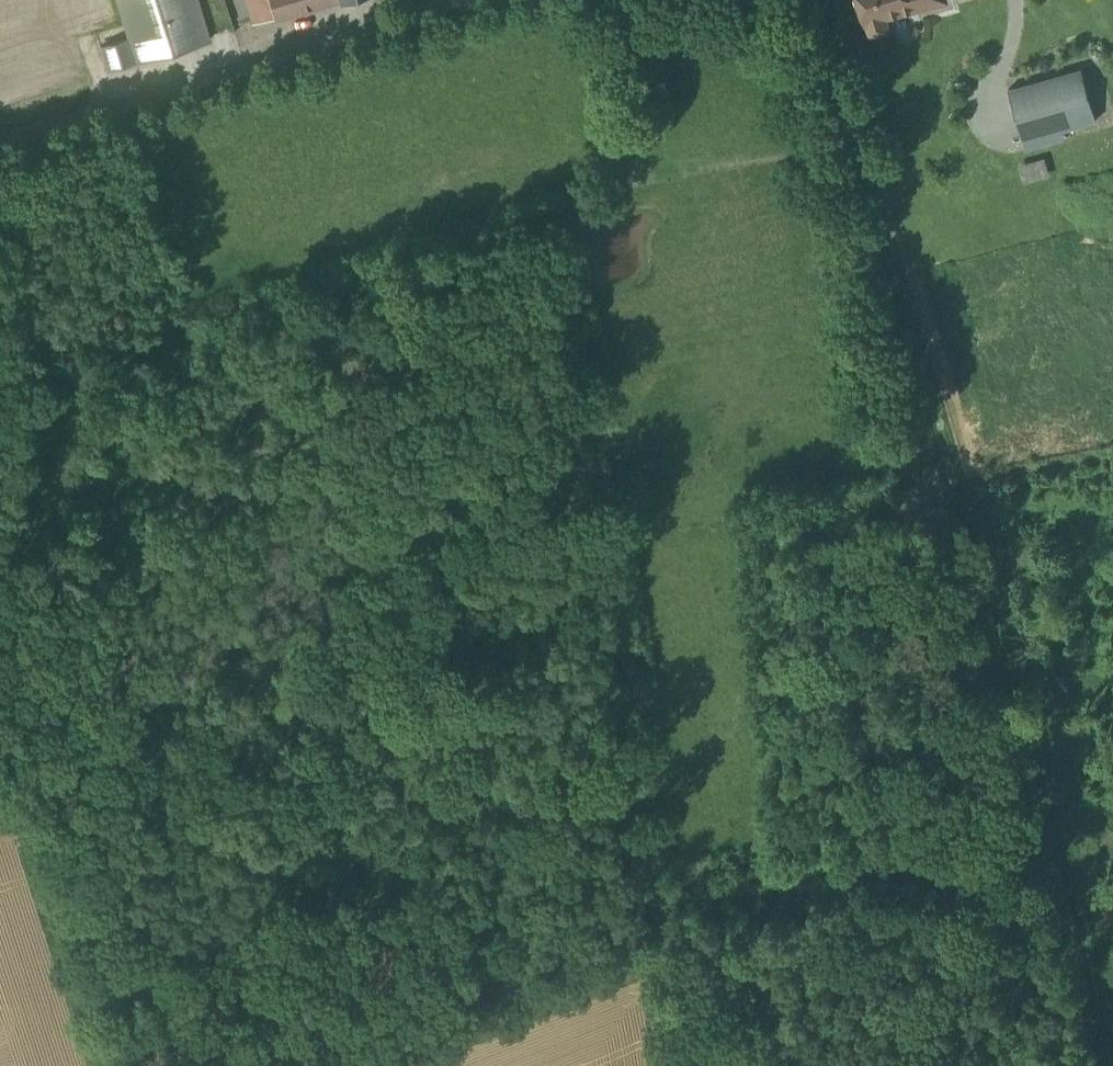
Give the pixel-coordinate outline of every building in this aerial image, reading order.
[(210,39),(198,0),(118,0),(129,37),(101,46),(109,69),(136,61),(210,39)] [(255,24),(275,18),(276,20),(339,0),(247,0),(255,24)] [(871,37),(891,31),(887,19),(947,1),(947,0),(860,0),(871,37)] [(1010,87),(1027,150),(1065,139),(1062,130),(1096,120),(1081,68),(1010,87)] [(1016,163),(1021,182),(1049,175),(1044,156),(1016,163)]
